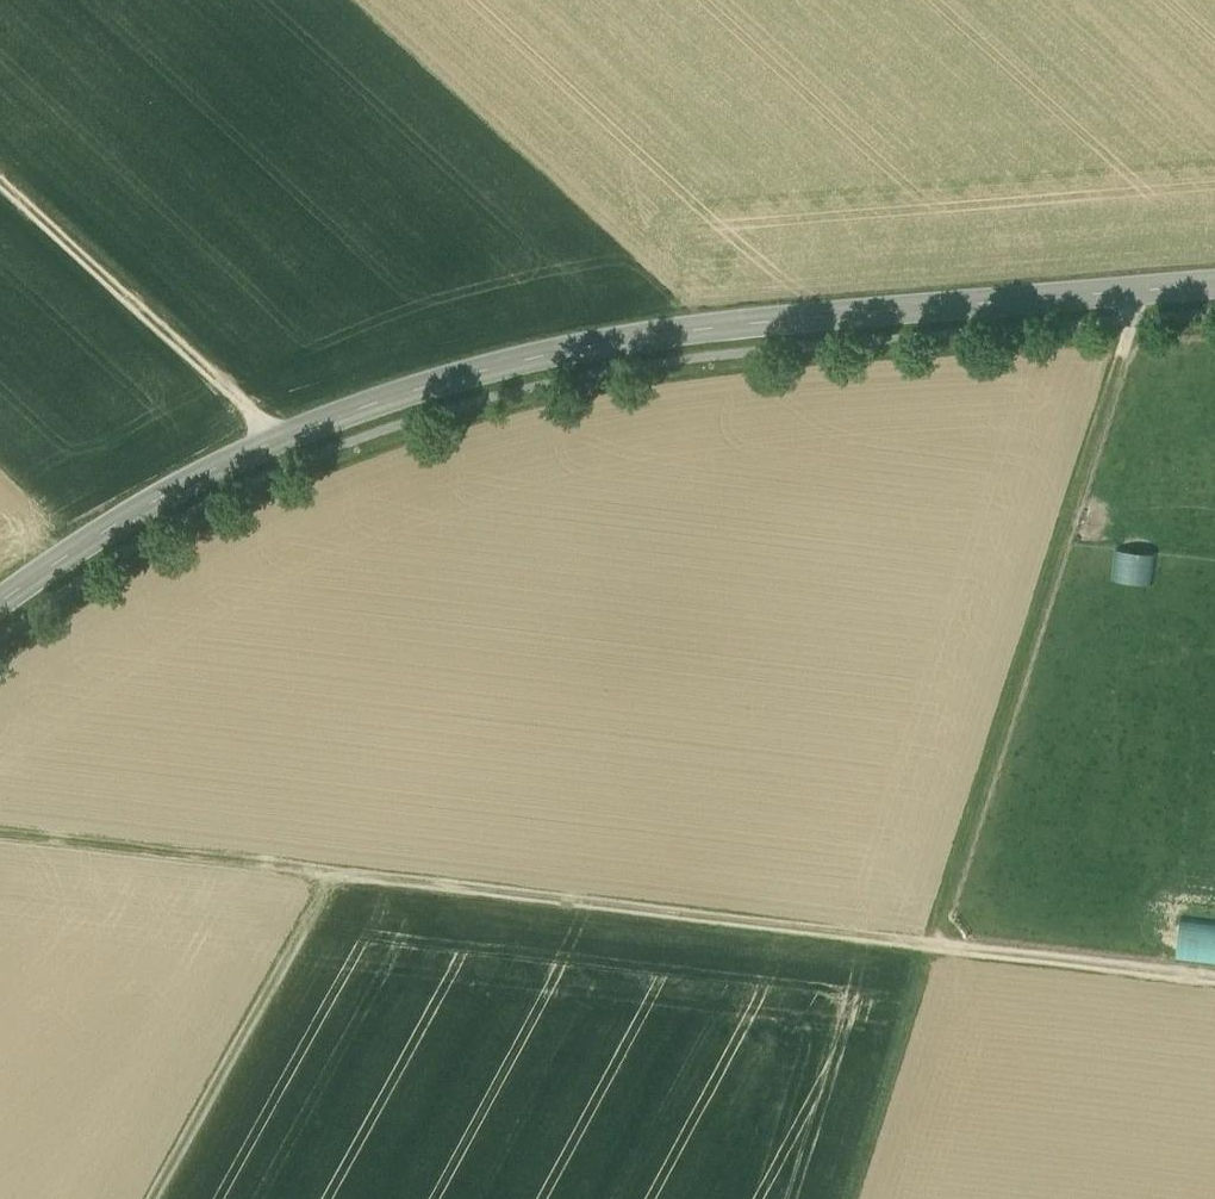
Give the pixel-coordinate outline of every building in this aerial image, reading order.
[(1154,582),(1154,550),(1112,550),(1112,581),(1154,582)] [(1179,922),(1178,962),(1214,963),(1214,923),(1179,922)]
